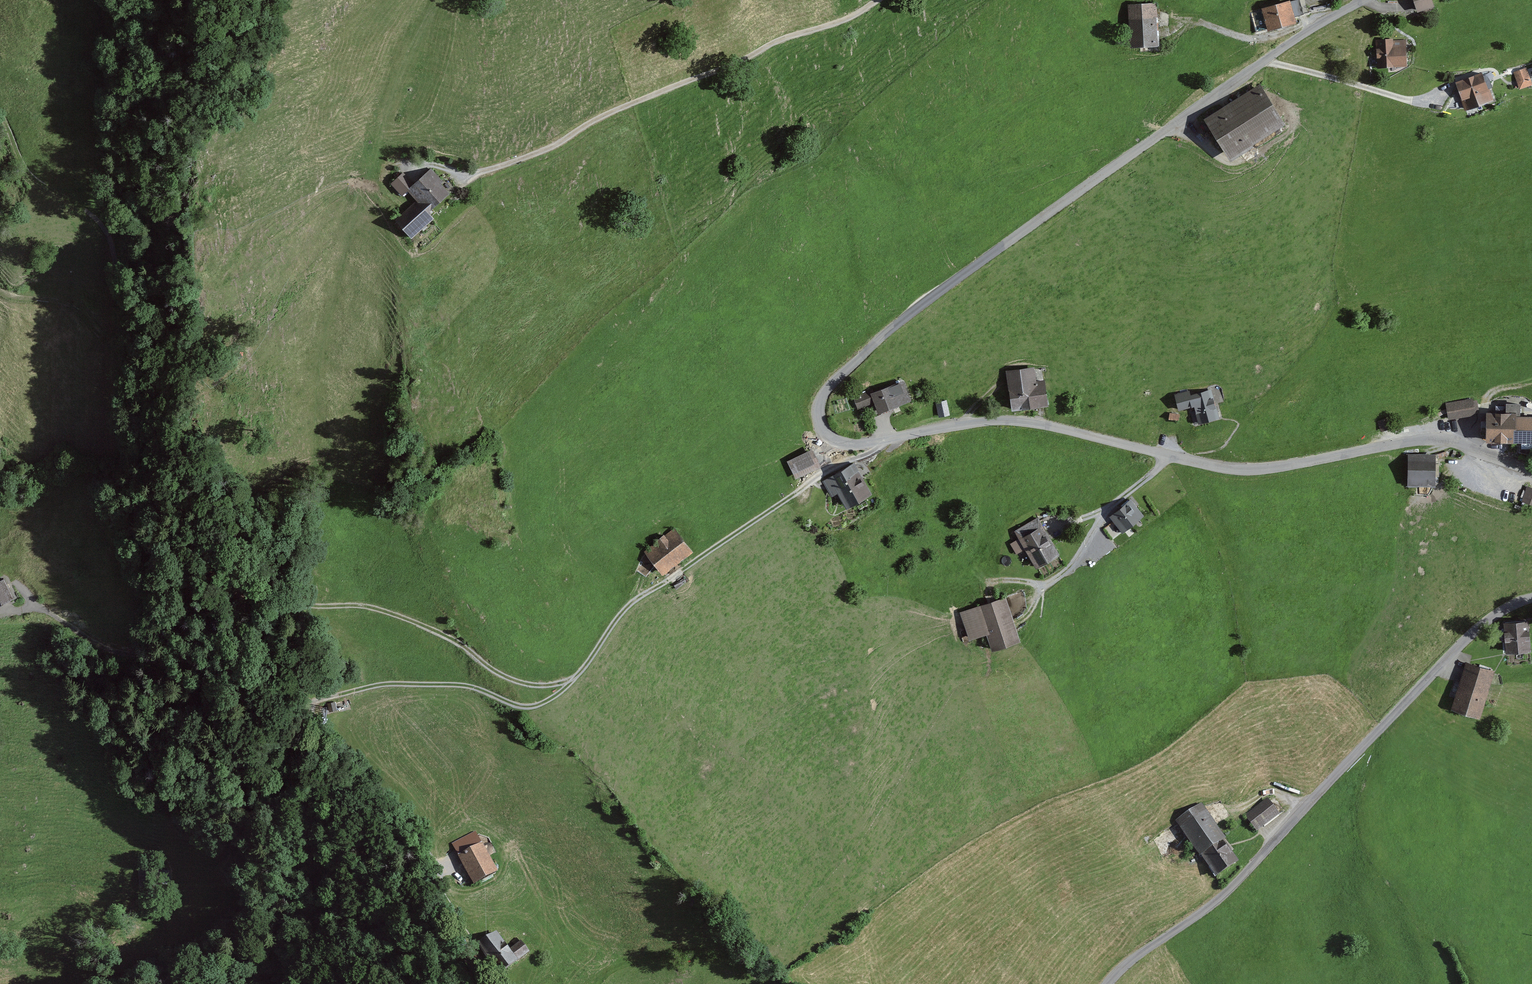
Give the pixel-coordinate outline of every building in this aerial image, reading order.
[(1407,16),(1426,13),(1424,0),(1404,0),(1407,16)] [(1161,1),(1135,4),(1140,48),(1166,45),(1161,1)] [(1289,4),(1254,11),(1258,31),(1293,24),(1289,4)] [(1401,44),(1370,43),(1369,70),(1400,71),(1401,44)] [(1523,72),(1510,74),(1512,91),(1526,89),(1523,72)] [(1484,75),(1448,84),(1455,109),(1491,99),(1484,75)] [(1255,87),(1193,124),(1216,162),(1277,125),(1255,87)] [(418,187),(402,173),(392,184),(408,199),(414,193),(422,201),(404,220),(422,237),(459,197),(432,172),(418,187)] [(1039,367),(1014,372),(1021,411),(1054,406),(1050,382),(1042,383),(1039,367)] [(910,378),(857,396),(862,408),(878,402),(882,415),(918,402),(910,378)] [(1208,390),(1169,397),(1172,414),(1189,411),(1191,425),(1213,421),(1208,390)] [(1474,398),(1445,403),(1448,417),(1476,412),(1474,398)] [(950,401),(938,404),(941,419),(953,416),(950,401)] [(1485,413),(1485,441),(1518,442),(1531,442),(1531,416),(1520,416),(1521,404),(1507,404),(1507,413),(1485,413)] [(1390,417),(1378,421),(1381,431),(1393,427),(1390,417)] [(819,448),(795,460),(803,477),(827,465),(819,448)] [(1436,454),(1406,454),(1406,485),(1436,485),(1436,454)] [(864,472),(840,486),(854,509),(878,496),(864,472)] [(1527,486),(1522,500),(1531,504),(1531,488),(1527,486)] [(1129,502),(1106,517),(1118,534),(1140,518),(1129,502)] [(1040,523),(1010,536),(1026,571),(1055,558),(1040,523)] [(680,526),(649,551),(669,575),(699,551),(680,526)] [(0,584),(0,601),(3,607),(18,600),(8,580),(0,584)] [(998,602),(954,613),(961,643),(981,638),(984,650),(1008,644),(998,602)] [(1530,622),(1506,622),(1506,653),(1530,653),(1530,622)] [(1494,672),(1467,662),(1451,708),(1478,717),(1494,672)] [(1267,800),(1244,817),(1255,832),(1278,815),(1267,800)] [(1204,807),(1177,822),(1198,859),(1203,856),(1215,877),(1236,865),(1204,807)] [(507,871),(487,840),(463,854),(483,886),(507,871)] [(172,866),(163,867),(164,880),(173,880),(172,866)] [(517,946),(503,930),(488,944),(517,973),(538,952),(527,939),(517,946)]
